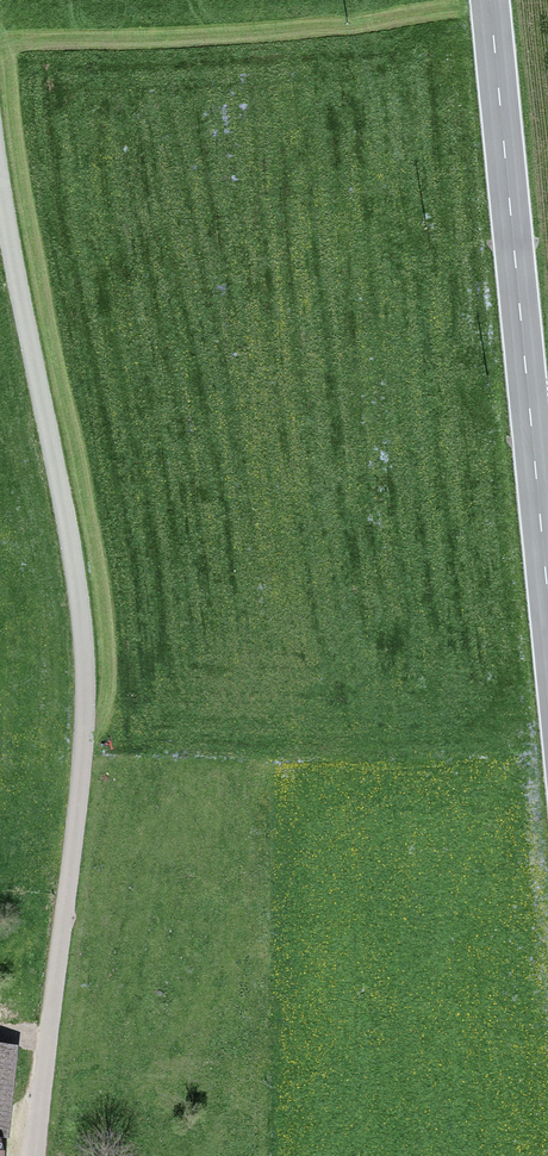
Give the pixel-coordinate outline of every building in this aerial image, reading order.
[(13,1051),(0,1050),(0,1137),(4,1138),(13,1051)]
